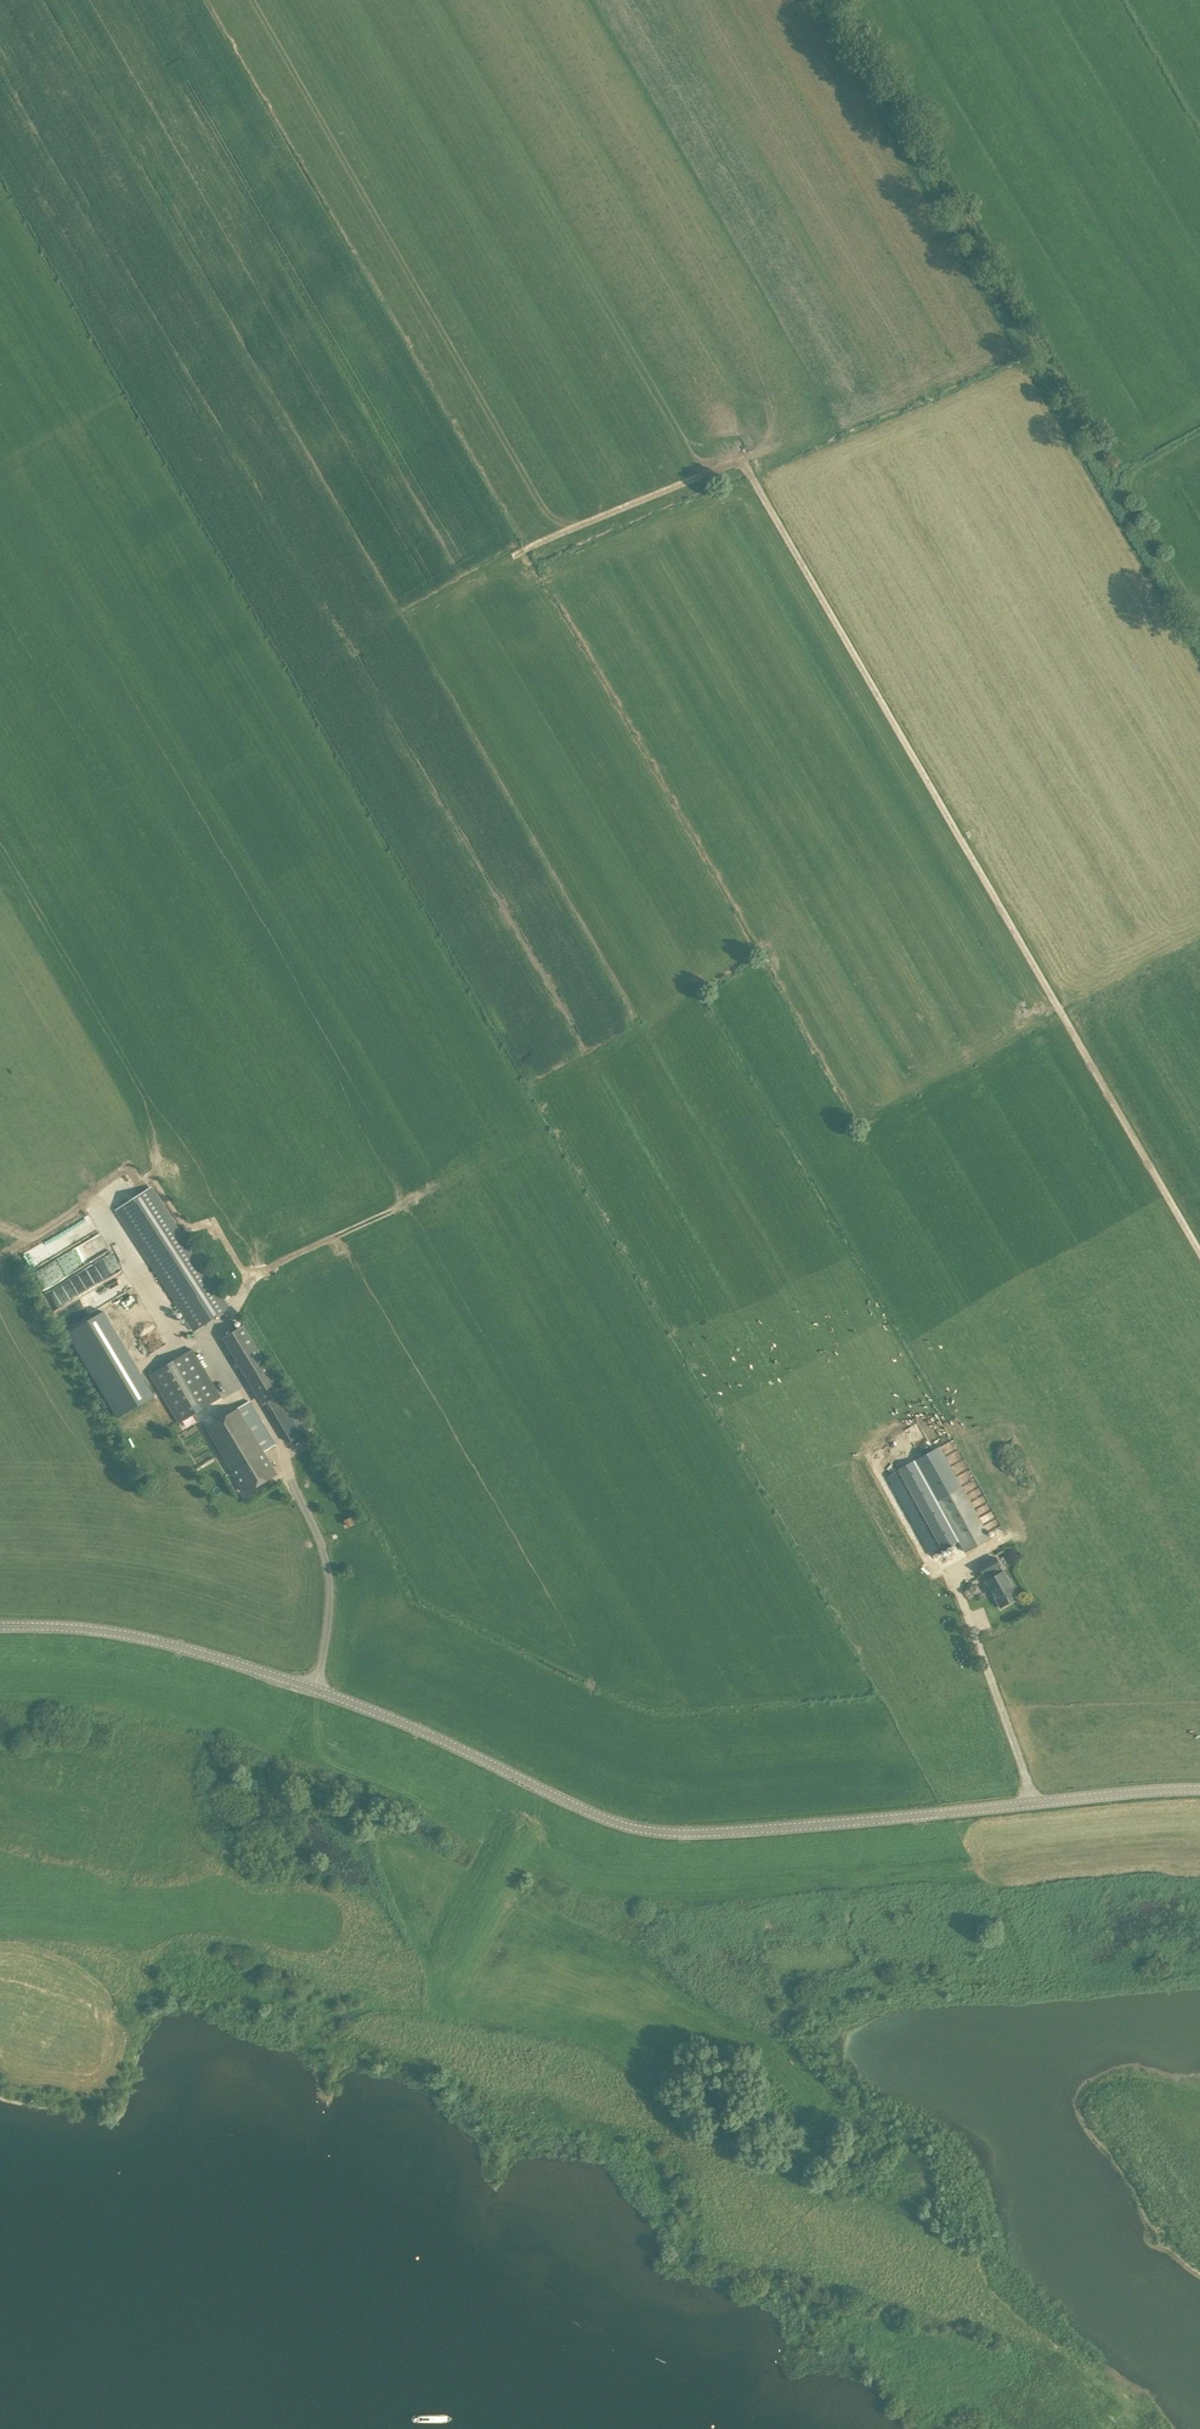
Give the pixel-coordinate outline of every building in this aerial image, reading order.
[(193,1331),(230,1306),(153,1186),(115,1211),(193,1331)] [(90,1218),(23,1251),(40,1285),(107,1252),(90,1218)] [(130,1319),(141,1308),(136,1302),(125,1313),(130,1319)] [(104,1311),(67,1333),(117,1418),(154,1396),(104,1311)] [(151,1374),(179,1421),(221,1396),(193,1349),(151,1374)] [(250,1400),(206,1427),(245,1493),(278,1473),(264,1451),(276,1444),(250,1400)] [(965,1552),(990,1538),(962,1487),(937,1501),(965,1552)] [(354,1523),(351,1516),(344,1519),(348,1527),(354,1523)] [(1002,1572),(999,1567),(1001,1566),(996,1558),(979,1567),(983,1576),(985,1575),(988,1581),(986,1581),(1001,1607),(1018,1598),(1004,1572),(1002,1572)] [(972,1592),(974,1590),(976,1586),(974,1583),(970,1582),(967,1583),(966,1588),(968,1590),(972,1592)]
